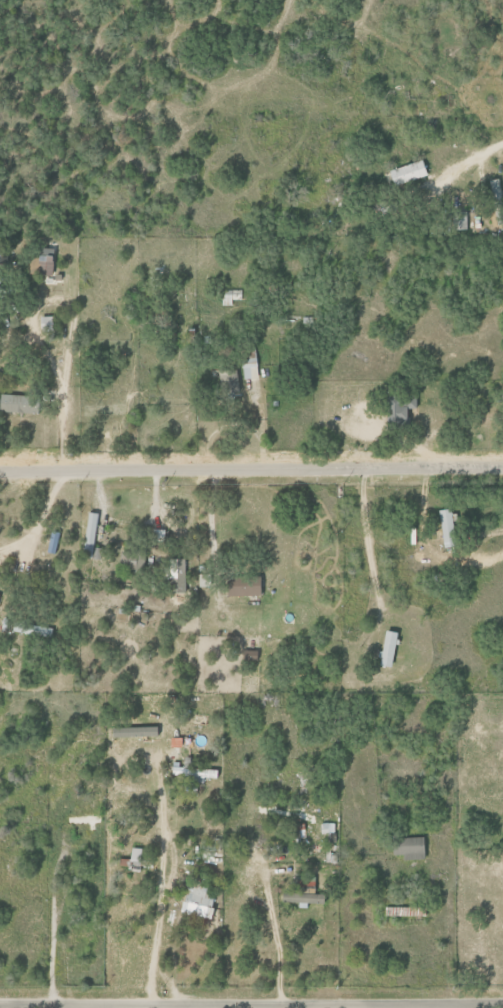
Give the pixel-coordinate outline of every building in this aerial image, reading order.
[(426,178),(422,162),(389,168),(392,184),(426,178)] [(502,206),(499,179),(489,180),(492,207),(502,206)] [(467,230),(467,212),(452,212),(452,229),(467,230)] [(55,248),(36,248),(37,275),(46,274),(46,280),(56,280),(55,248)] [(242,304),(241,290),(222,290),(222,305),(242,304)] [(242,379),(256,378),(255,349),(241,350),(242,379)] [(220,369),(220,391),(237,392),(237,370),(220,369)] [(37,395),(0,394),(0,412),(37,413),(37,395)] [(415,408),(415,394),(388,396),(388,419),(407,418),(407,408),(415,408)] [(437,511),(443,547),(456,545),(449,508),(437,511)] [(83,556),(94,557),(97,513),(86,512),(83,556)] [(155,543),(164,542),(164,529),(155,529),(155,543)] [(184,591),(185,559),(168,558),(168,567),(165,567),(164,580),(171,580),(170,590),(184,591)] [(226,596),(259,595),(259,576),(225,578),(226,596)] [(397,633),(384,630),(378,665),(391,667),(397,633)] [(218,769),(171,768),(171,775),(188,775),(188,782),(202,783),(202,778),(217,778),(218,769)] [(333,823),(319,823),(319,832),(333,832),(333,823)] [(392,856),(402,855),(402,860),(424,859),(423,837),(392,838),(392,856)] [(313,877),(298,877),(298,892),(282,891),(281,902),(322,903),(322,894),(313,894),(313,877)] [(183,913),(210,914),(211,885),(184,884),(183,913)]
